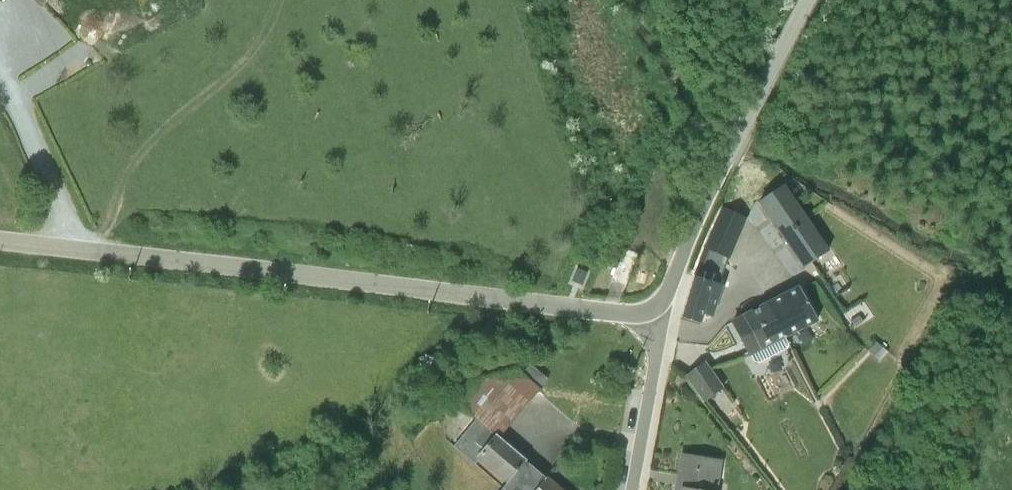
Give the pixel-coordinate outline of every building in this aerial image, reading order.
[(806,222),(782,186),(758,202),(783,238),(806,222)] [(721,285),(747,218),(722,208),(694,277),(680,318),(701,323),(704,315),(713,316),(723,286),(721,285)] [(783,238),(804,269),(828,253),(806,222),(783,238)] [(818,322),(798,287),(769,302),(785,339),(818,322)] [(731,322),(757,365),(789,346),(785,339),(769,302),(731,322)] [(704,364),(687,377),(706,401),(723,388),(704,364)] [(518,371),(474,379),(456,402),(476,419),(453,447),(474,466),(480,460),(506,484),(501,489),(537,489),(548,479),(498,438),(548,379),(531,365),(522,373),(518,371)] [(723,463),(682,456),(676,489),(718,489),(723,463)] [(548,479),(537,489),(560,489),(548,479)]
